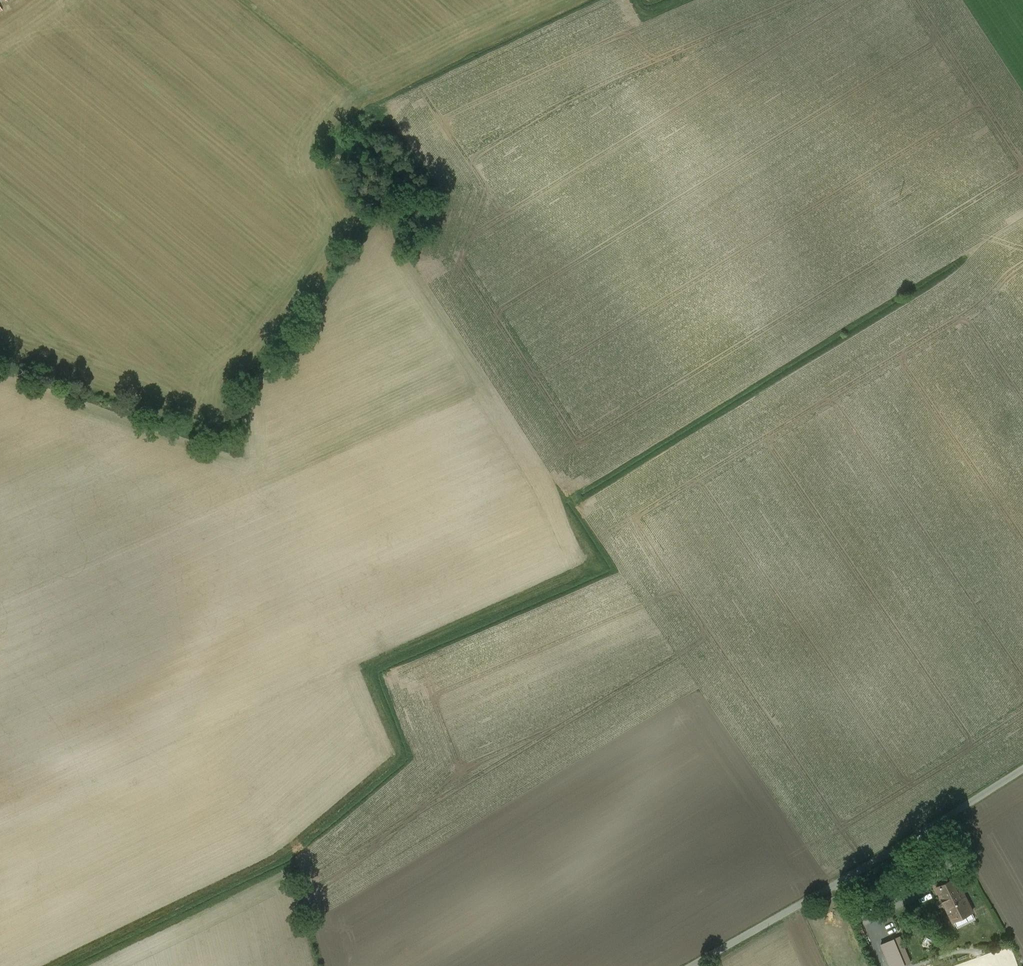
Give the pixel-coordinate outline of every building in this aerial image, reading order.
[(958,878),(937,887),(952,921),(974,912),(958,878)] [(896,965),(899,965),(903,964),(893,942),(887,945),(896,965)]
